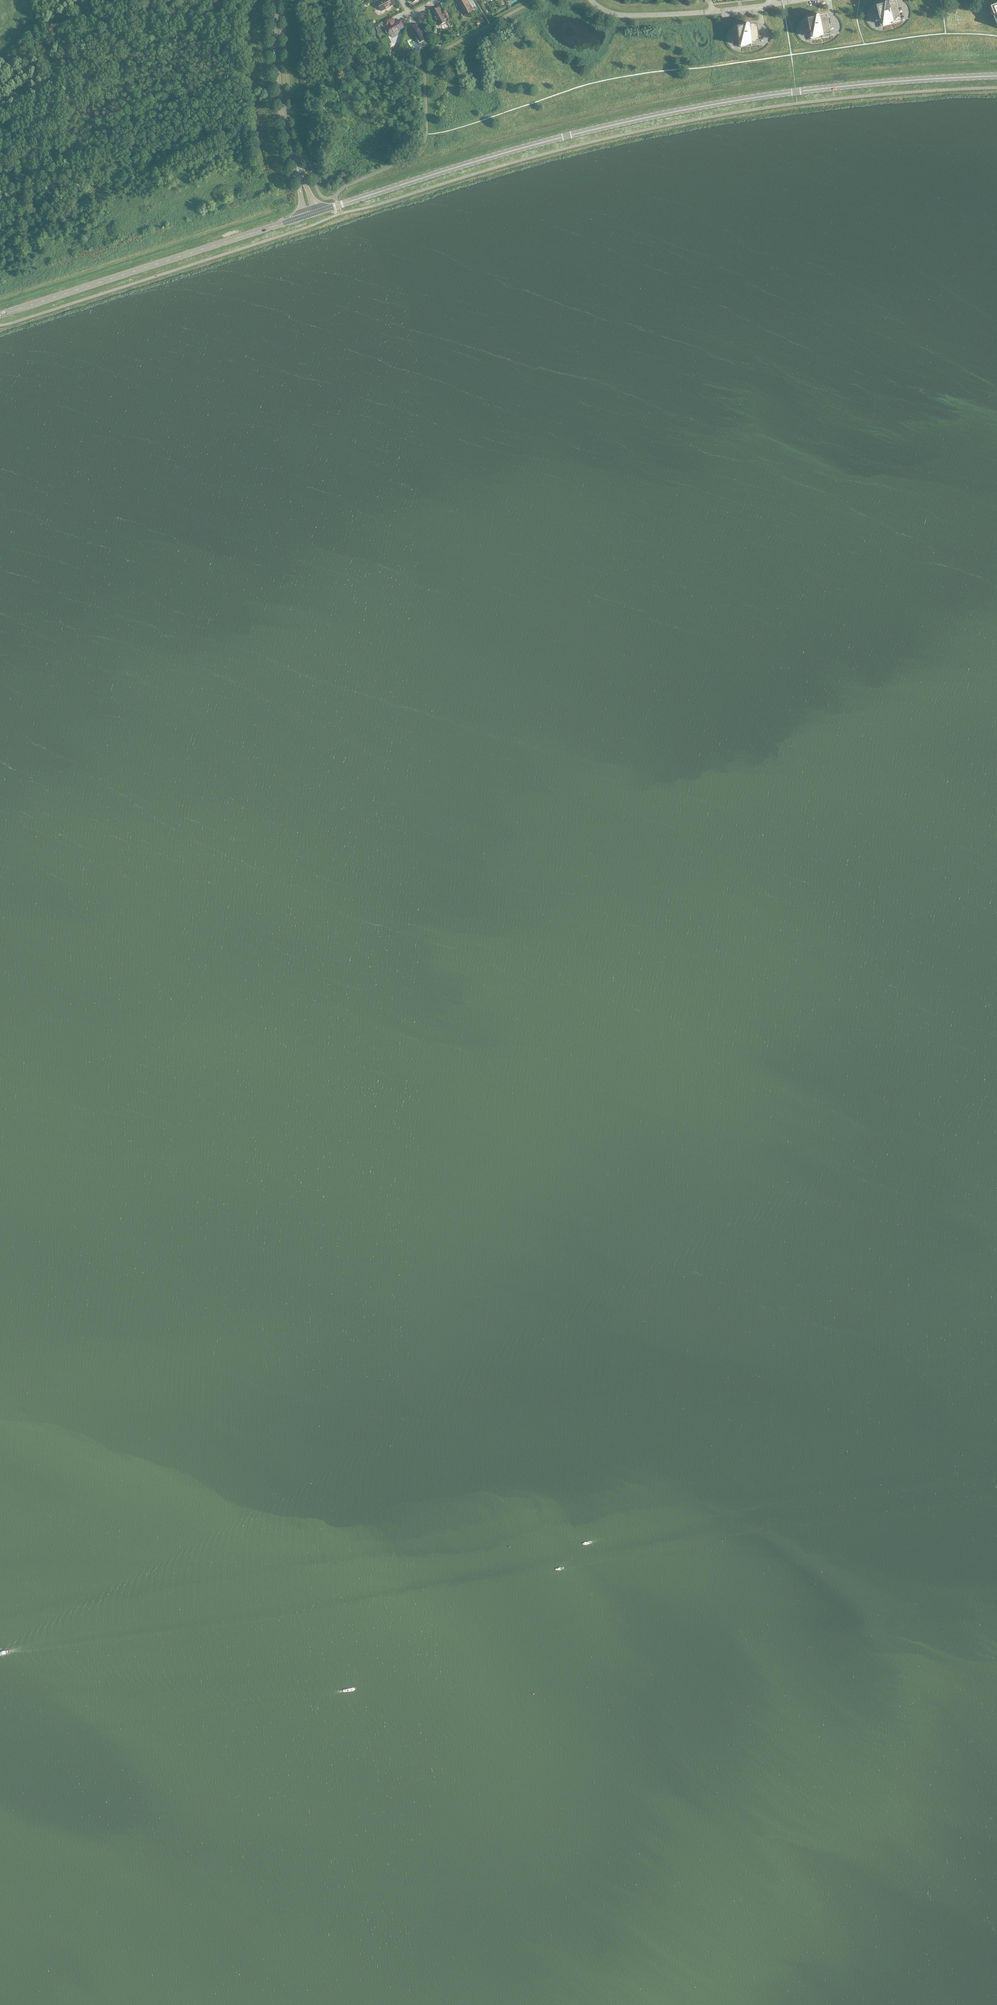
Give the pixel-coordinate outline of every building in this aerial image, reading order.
[(374,1),(376,4),(378,8),(379,8),(380,7),(382,11),(385,9),(386,9),(390,7),(390,6),(395,4),(395,3),(395,2),(394,0),(393,0),(375,0),(374,1)] [(478,9),(473,0),(468,0),(468,1),(467,2),(466,0),(457,0),(460,6),(459,6),(461,9),(462,9),(464,14),(464,15),(472,10),(472,9),(473,9),(474,11),(478,9)] [(876,8),(880,22),(881,21),(883,27),(891,24),(891,25),(901,22),(896,3),(887,5),(885,4),(885,5),(876,8)] [(451,27),(454,25),(447,11),(442,13),(441,13),(441,11),(440,8),(432,12),(435,17),(434,18),(436,21),(437,21),(437,23),(438,24),(439,25),(439,26),(440,25),(442,26),(445,24),(446,22),(448,21),(448,22),(448,23),(450,26),(451,27)] [(808,20),(810,34),(812,34),(813,40),(822,38),(831,36),(827,16),(819,18),(817,17),(816,18),(808,20)] [(387,30),(386,30),(386,31),(387,33),(388,34),(389,33),(390,36),(398,31),(404,27),(400,20),(396,22),(393,17),(384,22),(387,27),(386,28),(387,30)] [(425,41),(416,25),(411,28),(420,44),(425,41)] [(757,26),(749,27),(738,28),(739,42),(741,42),(741,48),(751,46),(751,47),(760,46),(757,26)]
